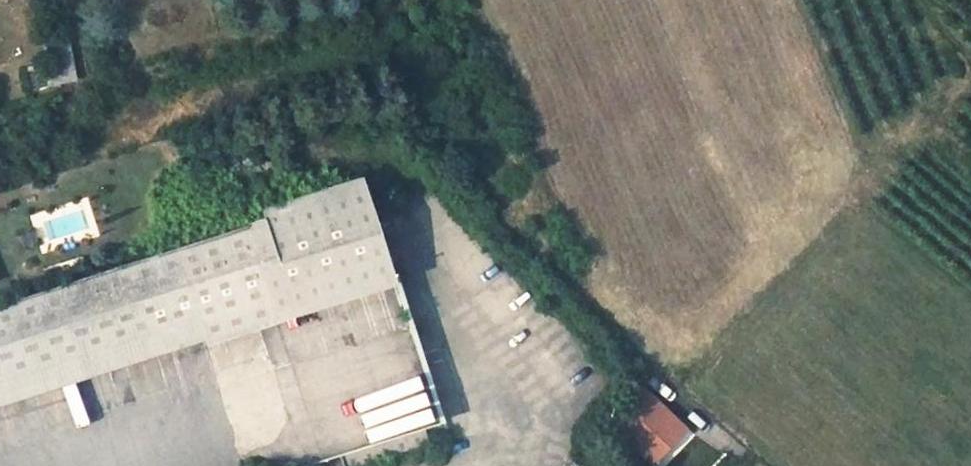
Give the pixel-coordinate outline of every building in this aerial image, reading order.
[(68,40),(47,44),(55,83),(77,79),(68,40)] [(364,180),(262,213),(264,218),(249,222),(0,304),(0,377),(149,330),(156,352),(273,316),(318,462),(342,454),(442,422),(444,422),(398,276),(394,278),(364,180)] [(684,427),(639,386),(609,421),(651,463),(684,427)] [(446,438),(442,422),(342,454),(345,465),(361,465),(446,438)]
